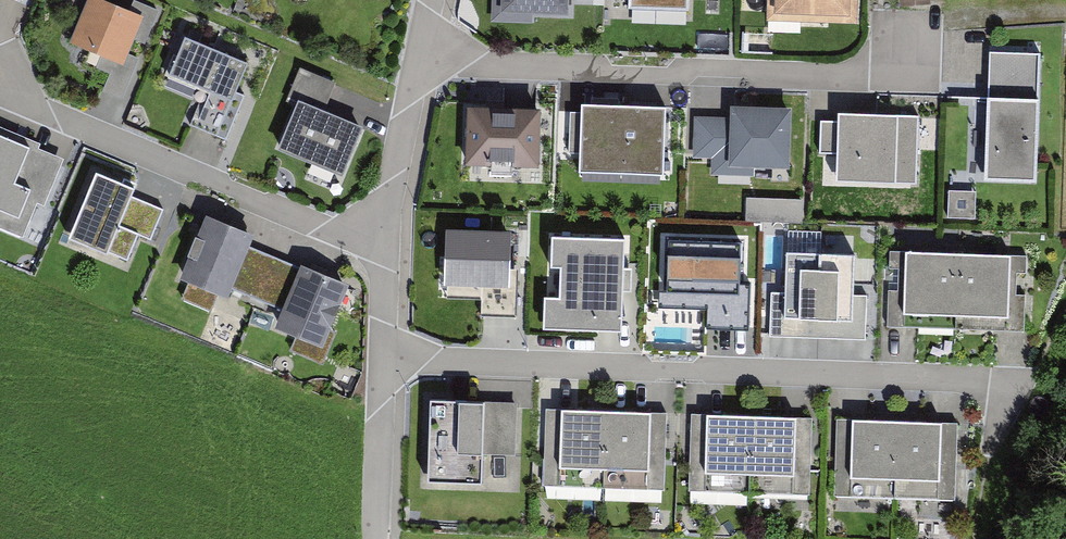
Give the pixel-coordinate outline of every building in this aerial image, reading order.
[(28,14),(33,0),(0,0),(0,4),(28,14)] [(532,18),(568,19),(569,0),(492,0),(491,24),(532,25),(532,18)] [(637,9),(721,9),(721,0),(637,0),(637,9)] [(749,3),(779,2),(780,33),(866,31),(865,0),(749,0),(749,3)] [(151,29),(96,7),(76,57),(131,79),(151,29)] [(259,77),(191,49),(177,83),(213,98),(203,123),(234,136),(259,77)] [(990,52),(983,180),(1035,182),(1041,55),(990,52)] [(295,99),(276,142),(337,168),(356,124),(317,107),(329,79),(299,66),(287,95),(295,99)] [(583,111),(564,109),(558,156),(578,158),(583,111)] [(917,184),(920,116),(839,114),(839,122),(822,121),(821,153),(839,153),(838,182),(917,184)] [(585,118),(585,190),(674,190),(675,118),(585,118)] [(473,122),(474,181),(549,180),(548,121),(473,122)] [(736,126),(699,126),(699,166),(736,166),(736,180),(796,180),(796,122),(736,122),(736,126)] [(25,246),(40,207),(25,201),(42,156),(0,140),(0,237),(25,246)] [(105,185),(77,253),(117,270),(145,201),(105,185)] [(233,289),(250,249),(254,240),(206,220),(179,283),(227,304),(233,289)] [(447,328),(510,331),(516,231),(453,228),(447,328)] [(543,336),(621,338),(624,246),(552,244),(551,273),(559,273),(559,303),(544,303),(543,336)] [(956,248),(886,246),(886,264),(902,265),(902,284),(884,284),(884,322),(916,322),(916,310),(956,311),(956,248)] [(1022,249),(956,248),(956,311),(991,312),(992,324),(1023,325),(1022,286),(1008,287),(1008,268),(1022,267),(1022,249)] [(233,289),(259,300),(276,260),(250,249),(233,289)] [(768,339),(817,341),(820,259),(785,258),(784,295),(770,295),(768,339)] [(854,261),(820,259),(817,341),(865,343),(866,298),(853,298),(854,261)] [(301,270),(276,260),(259,300),(284,310),(301,270)] [(275,333),(322,353),(349,289),(302,269),(301,270),(284,310),(275,333)] [(747,274),(678,272),(678,301),(747,303),(747,274)] [(543,489),(603,491),(606,413),(545,411),(543,489)] [(892,415),(833,411),(833,443),(847,444),(847,453),(832,452),(832,460),(846,461),(845,490),(891,493),(892,415)] [(523,462),(522,412),(436,413),(437,499),(495,498),(494,463),(523,462)] [(666,415),(606,413),(603,491),(664,493),(666,415)] [(953,418),(892,415),(891,493),(937,496),(937,466),(952,466),(952,457),(938,455),(938,447),(953,447),(953,418)] [(688,494),(749,497),(752,419),(691,416),(688,494)] [(812,421),(752,419),(749,497),(809,499),(812,421)]
